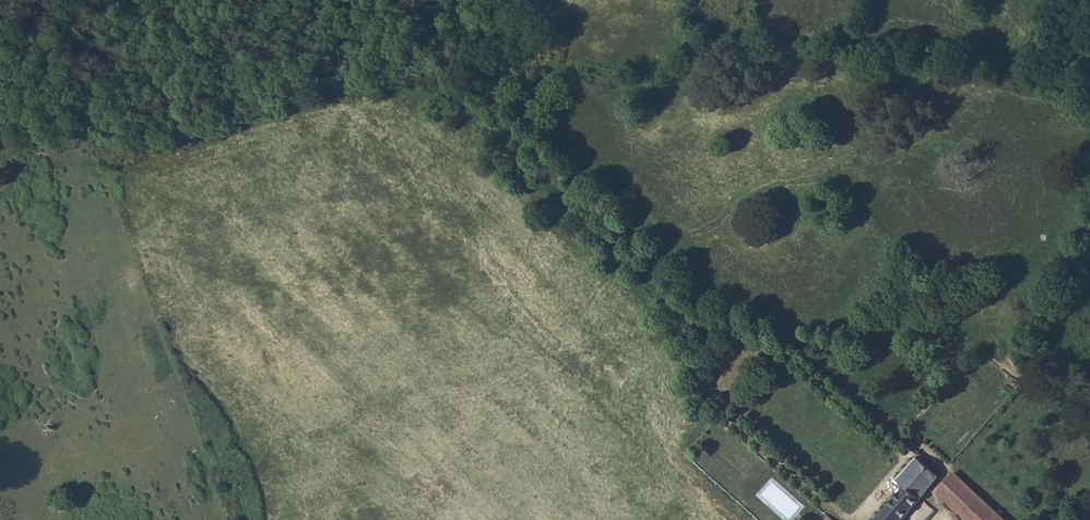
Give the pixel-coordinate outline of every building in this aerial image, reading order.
[(882,519),(907,519),(938,489),(953,474),(952,474),(939,460),(942,457),(939,454),(916,477),(921,481),(882,519)] [(938,489),(969,519),(1006,519),(955,471),(952,474),(953,474),(938,489)]
